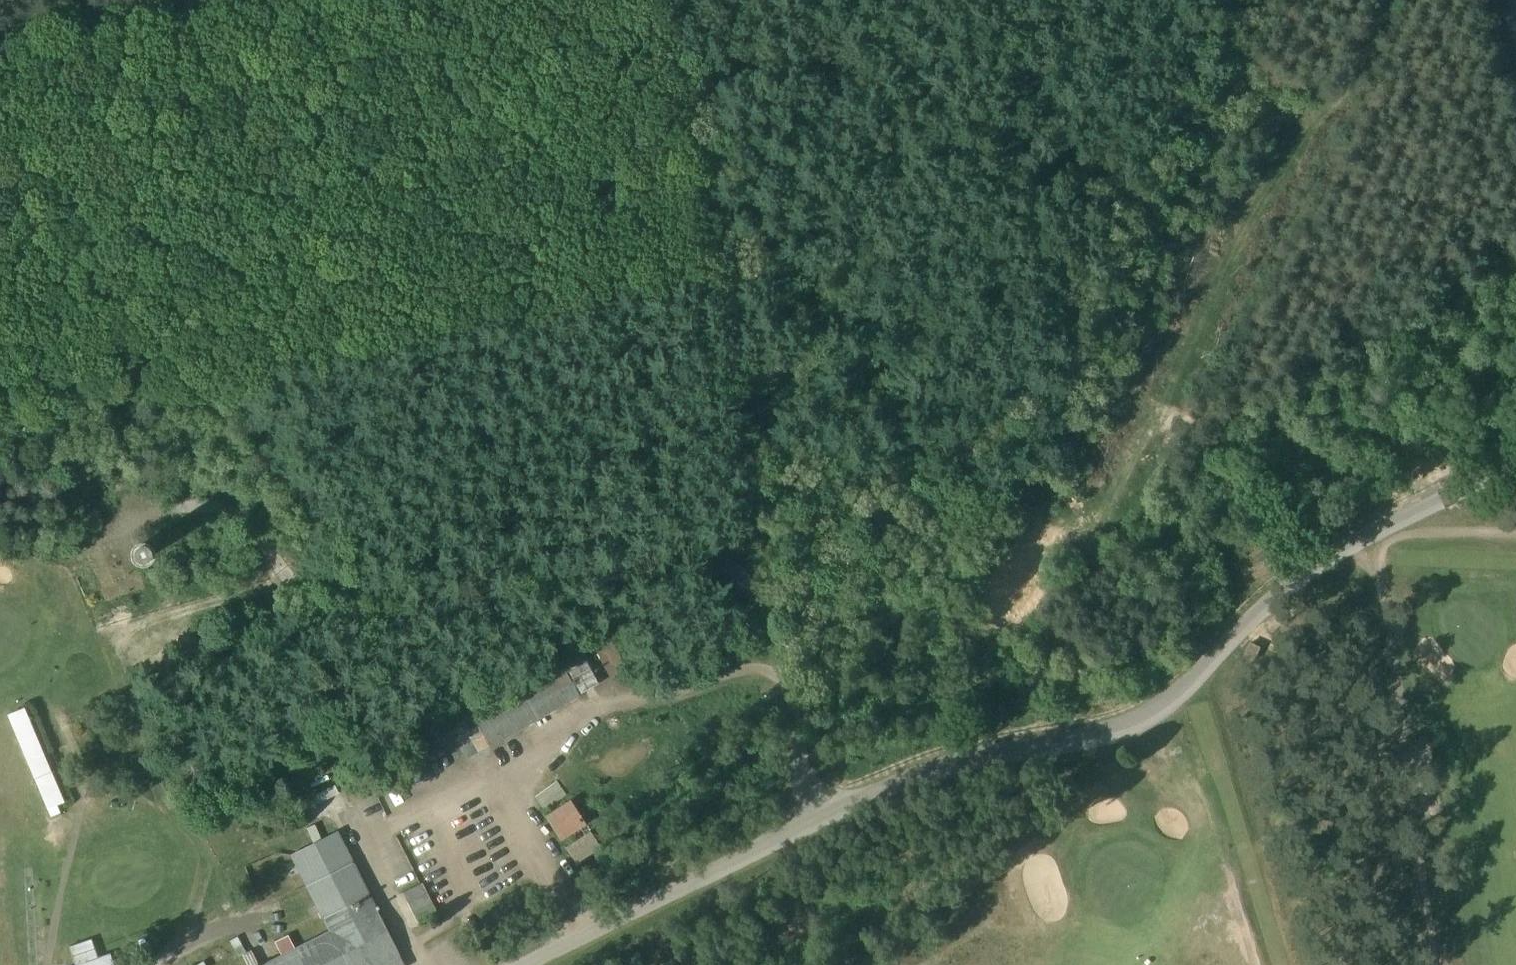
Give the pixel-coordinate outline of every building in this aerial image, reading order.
[(492,746),(598,686),(582,657),(475,718),(492,746)] [(6,720),(46,815),(64,807),(24,712),(6,720)] [(303,802),(312,822),(349,804),(339,784),(303,802)] [(544,816),(561,842),(585,826),(568,800),(544,816)] [(249,964),(413,964),(347,830),(294,856),(330,930),(298,945),(292,933),(279,940),(285,952),(261,964),(255,952),(245,957),(249,964)] [(565,848),(578,867),(602,851),(589,832),(565,848)] [(409,892),(423,921),(440,912),(426,884),(409,892)] [(65,945),(71,963),(95,955),(89,937),(65,945)] [(97,954),(70,964),(101,964),(97,954)]
